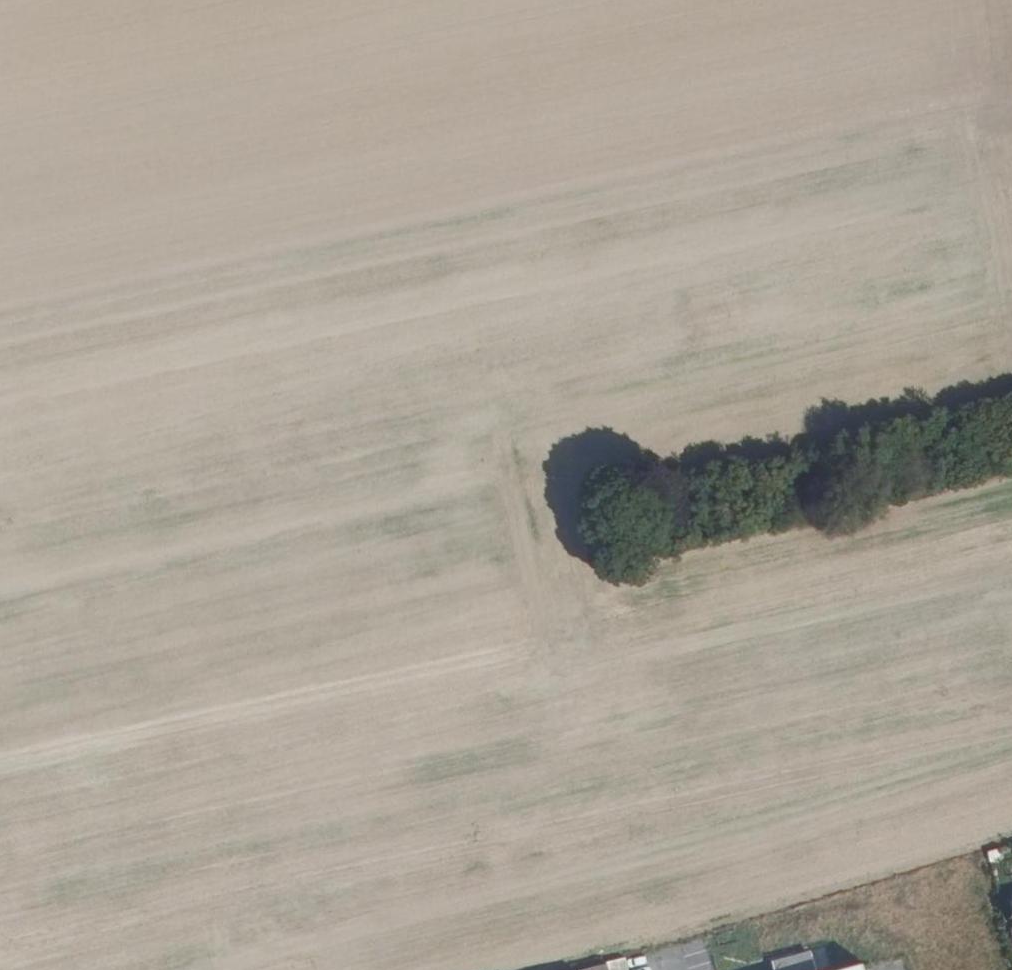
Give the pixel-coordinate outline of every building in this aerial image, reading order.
[(601,952),(537,969),(605,969),(601,952)] [(871,960),(836,969),(874,969),(871,960)]
